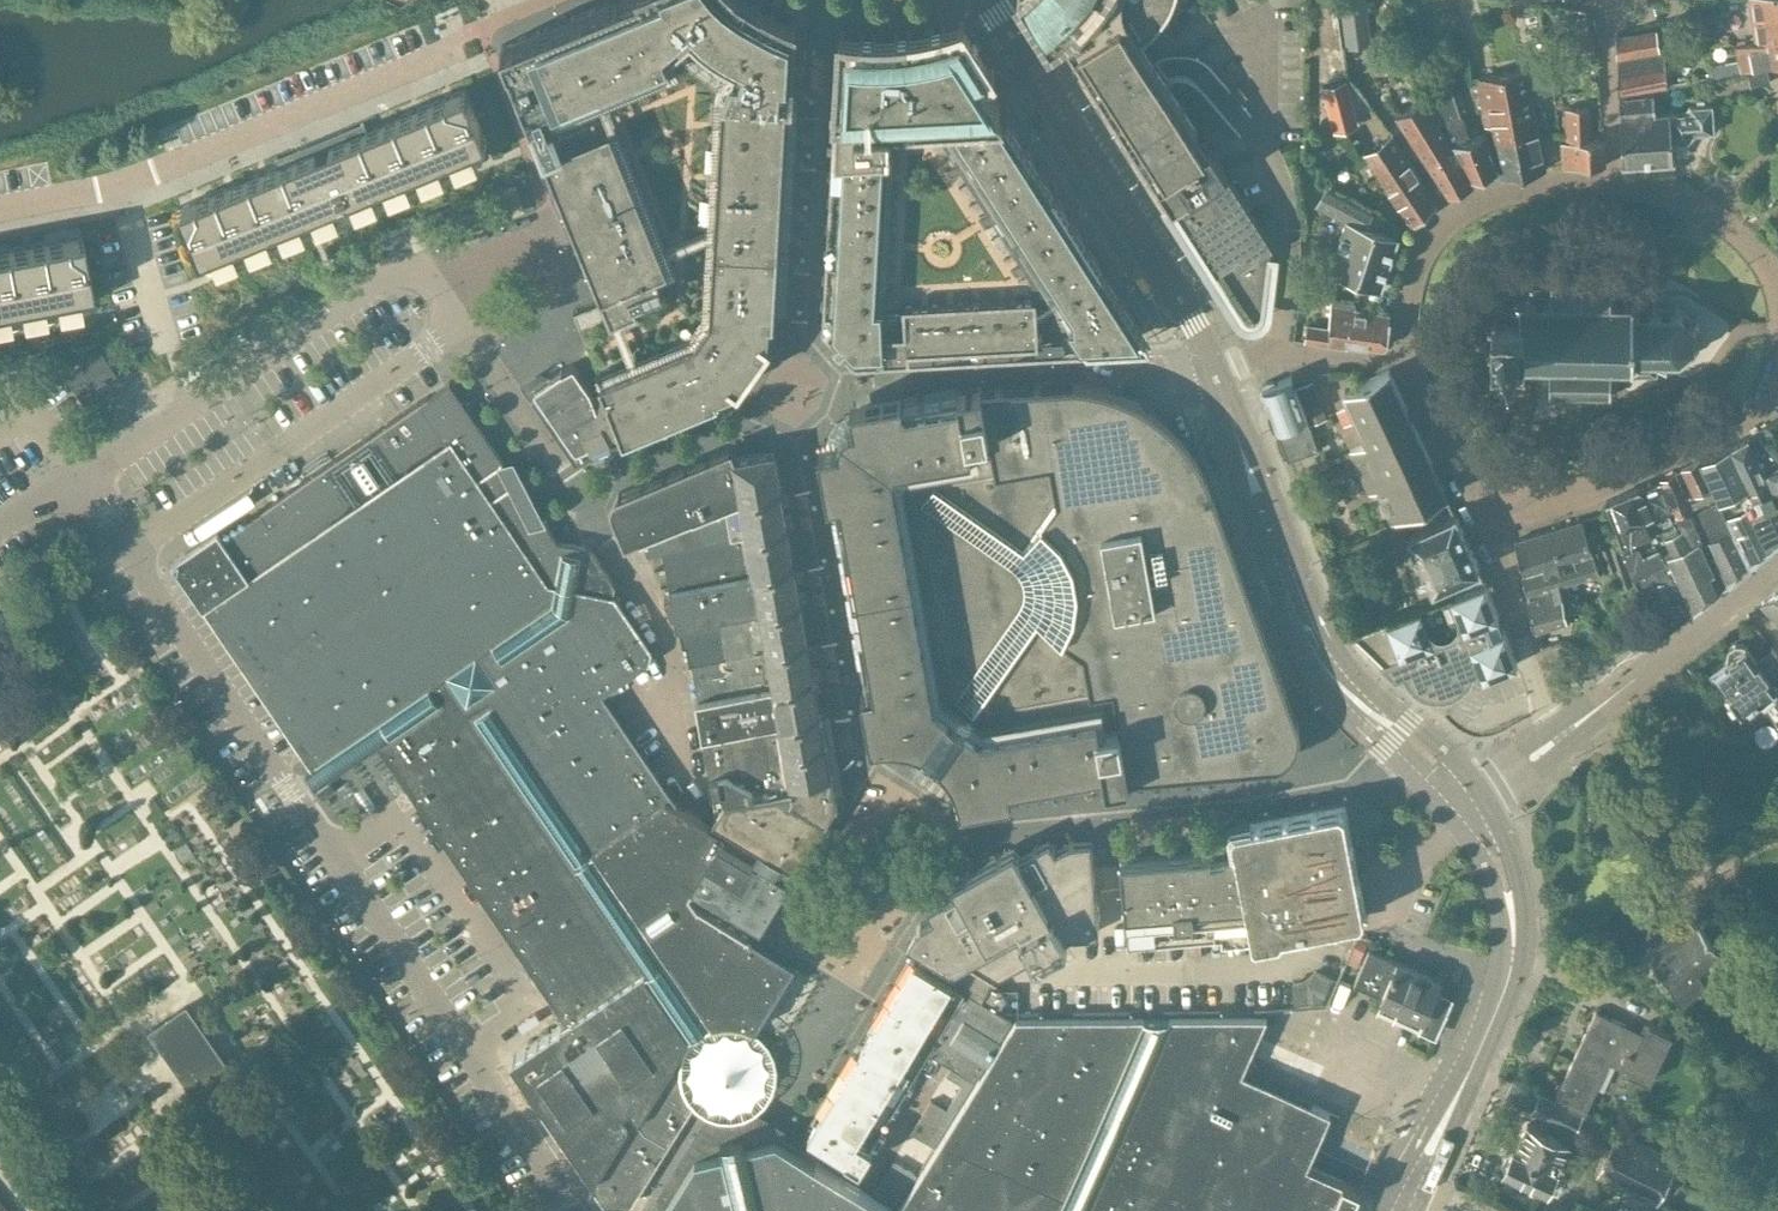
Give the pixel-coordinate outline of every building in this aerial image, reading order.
[(503,43),(501,44),(508,62),(509,62),(605,296),(614,320),(639,310),(634,298),(662,287),(659,277),(678,270),(617,120),(562,143),(552,118),(689,62),(718,81),(704,313),(688,332),(598,370),(607,391),(622,430),(624,435),(720,396),(719,395),(717,390),(731,384),(734,380),(738,383),(769,340),(765,337),(767,334),(768,323),(775,323),(788,101),(793,101),(796,19),(785,15),(779,12),(773,9),(767,6),(761,2),(761,1),(759,0),(613,0),(503,43)] [(1169,83),(1162,72),(1154,59),(1152,60),(1150,56),(1151,54),(1152,53),(1152,51),(1152,50),(1151,48),(1150,47),(1149,46),(1147,45),(1145,46),(1144,46),(1141,41),(1142,40),(1141,38),(1146,34),(1151,30),(1155,26),(1159,21),(1163,16),(1167,11),(1170,6),(1173,0),(1025,0),(1050,39),(1062,32),(1173,205),(1174,205),(1243,314),(1245,315),(1246,316),(1249,317),(1251,318),(1253,318),(1255,317),(1257,316),(1259,315),(1260,313),(1261,311),(1262,309),(1268,256),(1268,255),(1269,254),(1270,253),(1270,251),(1270,249),(1270,247),(1269,246),(1271,244),(1249,209),(1225,172),(1226,171),(1169,83)] [(1365,0),(1340,0),(1344,30),(1369,27),(1365,0)] [(1755,41),(1755,43),(1777,39),(1777,0),(1749,0),(1755,41)] [(1136,315),(999,101),(996,98),(983,76),(991,71),(995,69),(992,65),(980,45),(977,42),(965,21),(962,18),(958,20),(944,24),(942,25),(932,27),(930,28),(910,31),(908,31),(898,32),(895,33),(876,33),(873,33),(863,33),(861,33),(843,31),(840,30),(820,25),(801,359),(854,356),(855,357),(953,351),(962,351),(962,353),(981,352),(981,350),(1122,341),(1132,341),(1151,340),(1136,315)] [(1594,49),(1592,30),(1588,31),(1587,18),(1561,21),(1564,52),(1594,49)] [(1659,49),(1656,30),(1616,37),(1617,56),(1659,49)] [(1755,43),(1755,41),(1735,45),(1738,61),(1708,66),(1709,78),(1739,71),(1740,73),(1777,66),(1777,39),(1755,43)] [(1666,85),(1664,53),(1617,60),(1619,94),(1666,85)] [(1545,170),(1524,68),(1477,78),(1487,124),(1492,123),(1503,176),(1545,170)] [(1345,79),(1322,85),(1329,113),(1353,107),(1345,79)] [(1470,137),(1463,116),(1453,84),(1420,95),(1425,102),(1471,180),(1482,176),(1485,177),(1495,174),(1495,171),(1498,170),(1485,132),(1470,137)] [(278,165),(178,206),(199,257),(299,217),(304,230),(392,194),(387,181),(487,140),(466,88),(366,129),(363,121),(275,158),(278,165)] [(1713,132),(1711,105),(1704,105),(1704,99),(1697,100),(1697,106),(1689,106),(1684,111),(1684,113),(1655,115),(1653,95),(1619,98),(1623,165),(1673,162),(1672,142),(1689,140),(1694,134),(1692,133),(1713,132)] [(1471,180),(1425,102),(1398,118),(1405,129),(1449,195),(1473,184),(1471,180)] [(1592,140),(1590,108),(1567,108),(1568,142),(1561,142),(1564,167),(1604,165),(1603,140),(1592,140)] [(1436,202),(1392,134),(1364,152),(1413,225),(1436,202)] [(1397,238),(1365,227),(1371,212),(1325,186),(1318,199),(1323,208),(1345,220),(1335,250),(1322,245),(1311,280),(1334,287),(1339,274),(1381,288),(1397,238)] [(377,233),(381,245),(408,235),(404,223),(377,233)] [(91,289),(81,234),(0,250),(0,306),(91,289)] [(337,253),(334,244),(326,247),(329,256),(337,253)] [(1694,340),(1694,323),(1699,319),(1696,316),(1691,320),(1679,307),(1679,301),(1675,301),(1675,307),(1656,307),(1656,301),(1652,301),(1652,307),(1634,307),(1634,302),(1633,302),(1633,299),(1632,299),(1632,288),(1610,288),(1610,273),(1614,269),(1612,267),(1608,270),(1582,270),(1582,265),(1579,265),(1578,271),(1552,271),(1548,266),(1546,268),(1550,273),(1550,293),(1548,293),(1548,300),(1531,300),(1531,293),(1527,293),(1526,299),(1513,299),(1513,303),(1497,302),(1497,308),(1492,308),(1492,315),(1485,315),(1485,321),(1492,321),(1492,325),(1494,327),(1495,327),(1495,335),(1493,335),(1491,337),(1491,341),(1485,341),(1485,347),(1491,347),(1491,353),(1498,353),(1498,361),(1512,361),(1512,363),(1527,363),(1527,369),(1530,369),(1530,376),(1549,376),(1549,395),(1610,396),(1610,376),(1632,377),(1632,375),(1657,375),(1657,368),(1676,369),(1676,362),(1678,362),(1678,355),(1692,344),(1697,347),(1699,344),(1694,340)] [(1385,346),(1390,313),(1354,308),(1355,300),(1332,296),(1328,326),(1307,323),(1305,341),(1346,346),(1346,341),(1385,346)] [(118,379),(100,352),(67,376),(85,402),(118,379)] [(552,375),(534,387),(576,448),(589,443),(591,448),(611,440),(609,436),(621,431),(621,430),(622,430),(607,391),(594,397),(590,388),(574,362),(563,368),(563,367),(557,371),(552,375)] [(1432,463),(1414,424),(1410,425),(1402,409),(1406,407),(1389,369),(1344,390),(1367,441),(1349,449),(1369,492),(1377,489),(1391,520),(1447,495),(1432,463)] [(1318,448),(1306,417),(1291,376),(1277,381),(1273,380),(1270,380),(1266,381),(1263,383),(1261,386),(1260,390),(1260,393),(1262,397),(1264,400),(1268,403),(1288,459),(1318,448)] [(218,529),(171,560),(177,569),(203,607),(204,607),(204,606),(208,604),(314,760),(379,716),(385,725),(386,725),(391,733),(381,740),(426,805),(440,826),(455,847),(469,869),(513,932),(527,954),(542,975),(556,996),(571,1018),(567,1020),(559,1026),(535,1042),(511,1058),(545,1109),(577,1156),(604,1196),(625,1196),(632,1185),(648,1158),(657,1145),(673,1118),(688,1095),(687,1094),(687,1093),(686,1092),(686,1091),(685,1090),(685,1089),(684,1087),(683,1085),(682,1082),(682,1080),(681,1078),(681,1076),(680,1073),(680,1071),(680,1069),(680,1067),(680,1065),(681,1062),(681,1060),(682,1058),(682,1056),(683,1054),(684,1052),(684,1049),(685,1047),(686,1045),(688,1044),(689,1042),(690,1040),(691,1039),(692,1038),(693,1037),(694,1035),(696,1034),(697,1032),(699,1031),(701,1030),(703,1028),(705,1027),(707,1026),(709,1025),(711,1024),(713,1024),(714,1023),(715,1023),(716,1023),(717,1023),(718,1022),(719,1022),(720,1022),(721,1022),(722,1022),(723,1021),(724,1021),(725,1021),(726,1021),(727,1021),(729,1021),(730,1021),(734,1021),(735,1022),(736,1022),(737,1022),(738,1022),(739,1022),(740,1023),(741,1023),(742,1023),(743,1023),(743,1024),(745,1024),(746,1025),(748,1025),(749,1026),(751,1027),(753,1028),(755,1026),(767,1007),(768,1005),(780,986),(781,984),(793,965),(794,962),(792,961),(773,949),(771,948),(752,936),(742,930),(740,929),(718,916),(699,904),(697,902),(689,891),(691,887),(760,928),(789,880),(784,877),(791,867),(727,828),(724,832),(692,812),(676,802),(666,796),(652,777),(639,757),(625,737),(612,717),(595,692),(602,687),(626,671),(649,654),(612,599),(613,592),(615,583),(594,552),(589,545),(557,539),(542,517),(530,499),(532,498),(522,479),(518,481),(449,381),(420,401),(388,422),(380,428),(379,428),(269,503),(225,533),(222,535),(218,529)] [(1253,602),(1242,570),(1234,549),(1221,514),(1208,479),(1205,472),(1201,465),(1196,456),(1191,448),(1185,441),(1179,434),(1173,427),(1166,421),(1159,415),(1151,409),(1143,404),(1132,399),(1123,394),(1112,390),(1107,389),(1100,387),(1094,385),(1086,384),(1079,383),(1072,383),(981,388),(981,386),(958,390),(958,391),(902,401),(901,394),(851,403),(854,422),(851,423),(848,424),(845,425),(843,428),(841,430),(839,433),(838,436),(838,439),(838,442),(838,445),(819,449),(827,496),(834,495),(844,552),(867,682),(860,683),(870,740),(899,740),(922,747),(926,741),(933,746),(941,751),(936,757),(940,759),(952,776),(963,804),(1011,795),(1010,788),(1104,772),(1106,783),(1129,779),(1129,777),(1256,765),(1276,763),(1280,762),(1284,760),(1287,757),(1290,754),(1293,751),(1295,748),(1297,744),(1298,740),(1299,736),(1299,732),(1299,728),(1253,602)] [(1318,402),(1312,386),(1299,391),(1304,407),(1318,402)] [(1770,446),(1757,430),(1746,437),(1777,503),(1777,440),(1770,446)] [(1712,486),(1717,498),(1749,564),(1777,540),(1777,503),(1746,437),(1699,460),(1712,486)] [(611,504),(611,508),(615,520),(624,541),(640,535),(647,553),(662,551),(665,567),(665,570),(669,584),(669,585),(670,593),(664,595),(672,614),(674,613),(676,625),(679,625),(682,644),(686,643),(689,661),(696,659),(700,677),(694,677),(697,695),(698,697),(705,735),(711,734),(719,782),(711,784),(711,789),(715,814),(712,819),(727,828),(791,867),(795,870),(796,870),(798,868),(797,867),(810,845),(811,846),(813,843),(812,843),(825,821),(826,821),(828,819),(827,818),(835,804),(836,805),(838,803),(836,801),(838,800),(837,798),(836,798),(831,772),(834,772),(833,769),(831,770),(826,744),(828,744),(827,741),(826,741),(821,715),(822,715),(822,714),(795,564),(788,527),(781,489),(776,450),(737,457),(737,454),(733,446),(628,490),(618,494),(613,498),(611,504)] [(1712,486),(1699,460),(1682,468),(1694,495),(1712,486)] [(1702,537),(1675,472),(1606,501),(1622,542),(1618,544),(1626,562),(1634,578),(1669,561),(1691,605),(1714,586),(1717,583),(1720,588),(1721,588),(1708,556),(1700,538),(1702,537)] [(1749,564),(1717,498),(1699,506),(1713,535),(1708,538),(1714,553),(1708,556),(1721,588),(1749,564)] [(1479,567),(1454,512),(1407,533),(1404,526),(1388,534),(1397,553),(1413,545),(1433,589),(1434,588),(1439,599),(1484,581),(1479,568),(1479,567)] [(1568,581),(1600,572),(1582,520),(1514,540),(1524,572),(1522,573),(1526,593),(1534,630),(1567,621),(1562,598),(1567,597),(1570,591),(1568,581)] [(1691,605),(1669,561),(1634,578),(1636,582),(1656,620),(1667,624),(1691,605)] [(1636,582),(1634,578),(1626,562),(1616,566),(1622,587),(1636,582)] [(1517,663),(1485,581),(1484,581),(1439,599),(1354,632),(1355,635),(1395,673),(1395,675),(1403,672),(1407,679),(1414,687),(1423,692),(1433,695),(1443,695),(1453,693),(1462,688),(1469,681),(1475,672),(1483,677),(1517,663)] [(1760,602),(1777,624),(1777,589),(1760,602)] [(1766,672),(1744,644),(1736,643),(1729,648),(1727,657),(1711,670),(1740,708),(1751,700),(1754,704),(1771,691),(1777,701),(1777,663),(1766,672)] [(1307,1164),(1318,1139),(1330,1111),(1242,1071),(1267,1015),(1016,1017),(1014,1019),(999,1009),(1006,998),(994,977),(1002,966),(1030,950),(1035,957),(1067,939),(1065,935),(1072,931),(1073,932),(1099,930),(1091,844),(1085,839),(1074,840),(1074,839),(1068,841),(1056,848),(1053,843),(1052,844),(1044,841),(1037,845),(1032,847),(1032,848),(1020,855),(1017,850),(1013,849),(1009,848),(1005,850),(1002,852),(1002,851),(997,854),(997,855),(970,870),(970,869),(965,872),(958,876),(955,885),(958,889),(928,906),(934,916),(921,923),(920,923),(916,927),(908,942),(920,950),(897,987),(808,1133),(859,1164),(929,1050),(952,1064),(975,1078),(978,1079),(897,1210),(815,1160),(776,1136),(735,1146),(695,1155),(661,1210),(1349,1210),(1359,1188),(1307,1164)] [(1221,944),(1253,941),(1236,853),(1208,858),(1121,866),(1127,938),(1220,929),(1221,944)] [(1667,934),(1645,949),(1660,970),(1657,977),(1662,985),(1669,985),(1680,1000),(1729,965),(1694,915),(1682,924),(1667,934)] [(1435,992),(1440,981),(1369,949),(1353,983),(1382,995),(1377,1007),(1428,1030),(1444,996),(1435,992)] [(1328,1006),(1339,981),(1315,971),(1310,981),(1294,982),(1296,1009),(1328,1006)] [(226,1064),(210,1041),(187,1008),(154,1031),(193,1087),(226,1064)] [(1650,1081),(1672,1033),(1649,1022),(1644,1033),(1596,1011),(1555,1099),(1585,1113),(1609,1062),(1650,1081)] [(934,1145),(975,1078),(952,1064),(946,1074),(962,1083),(946,1109),(930,1099),(911,1131),(934,1145)] [(1582,1114),(1541,1094),(1533,1112),(1574,1131),(1582,1114)] [(1556,1168),(1568,1144),(1527,1124),(1515,1147),(1513,1146),(1512,1149),(1506,1150),(1502,1159),(1504,1165),(1503,1167),(1547,1188),(1548,1186),(1557,1191),(1566,1173),(1556,1168)] [(1659,1203),(1679,1160),(1619,1131),(1598,1174),(1659,1203)] [(896,1209),(917,1174),(894,1160),(873,1195),(896,1209)] [(1692,1167),(1686,1178),(1697,1183),(1702,1171),(1692,1167)] [(0,1201),(0,1210),(8,1210),(0,1201)]
